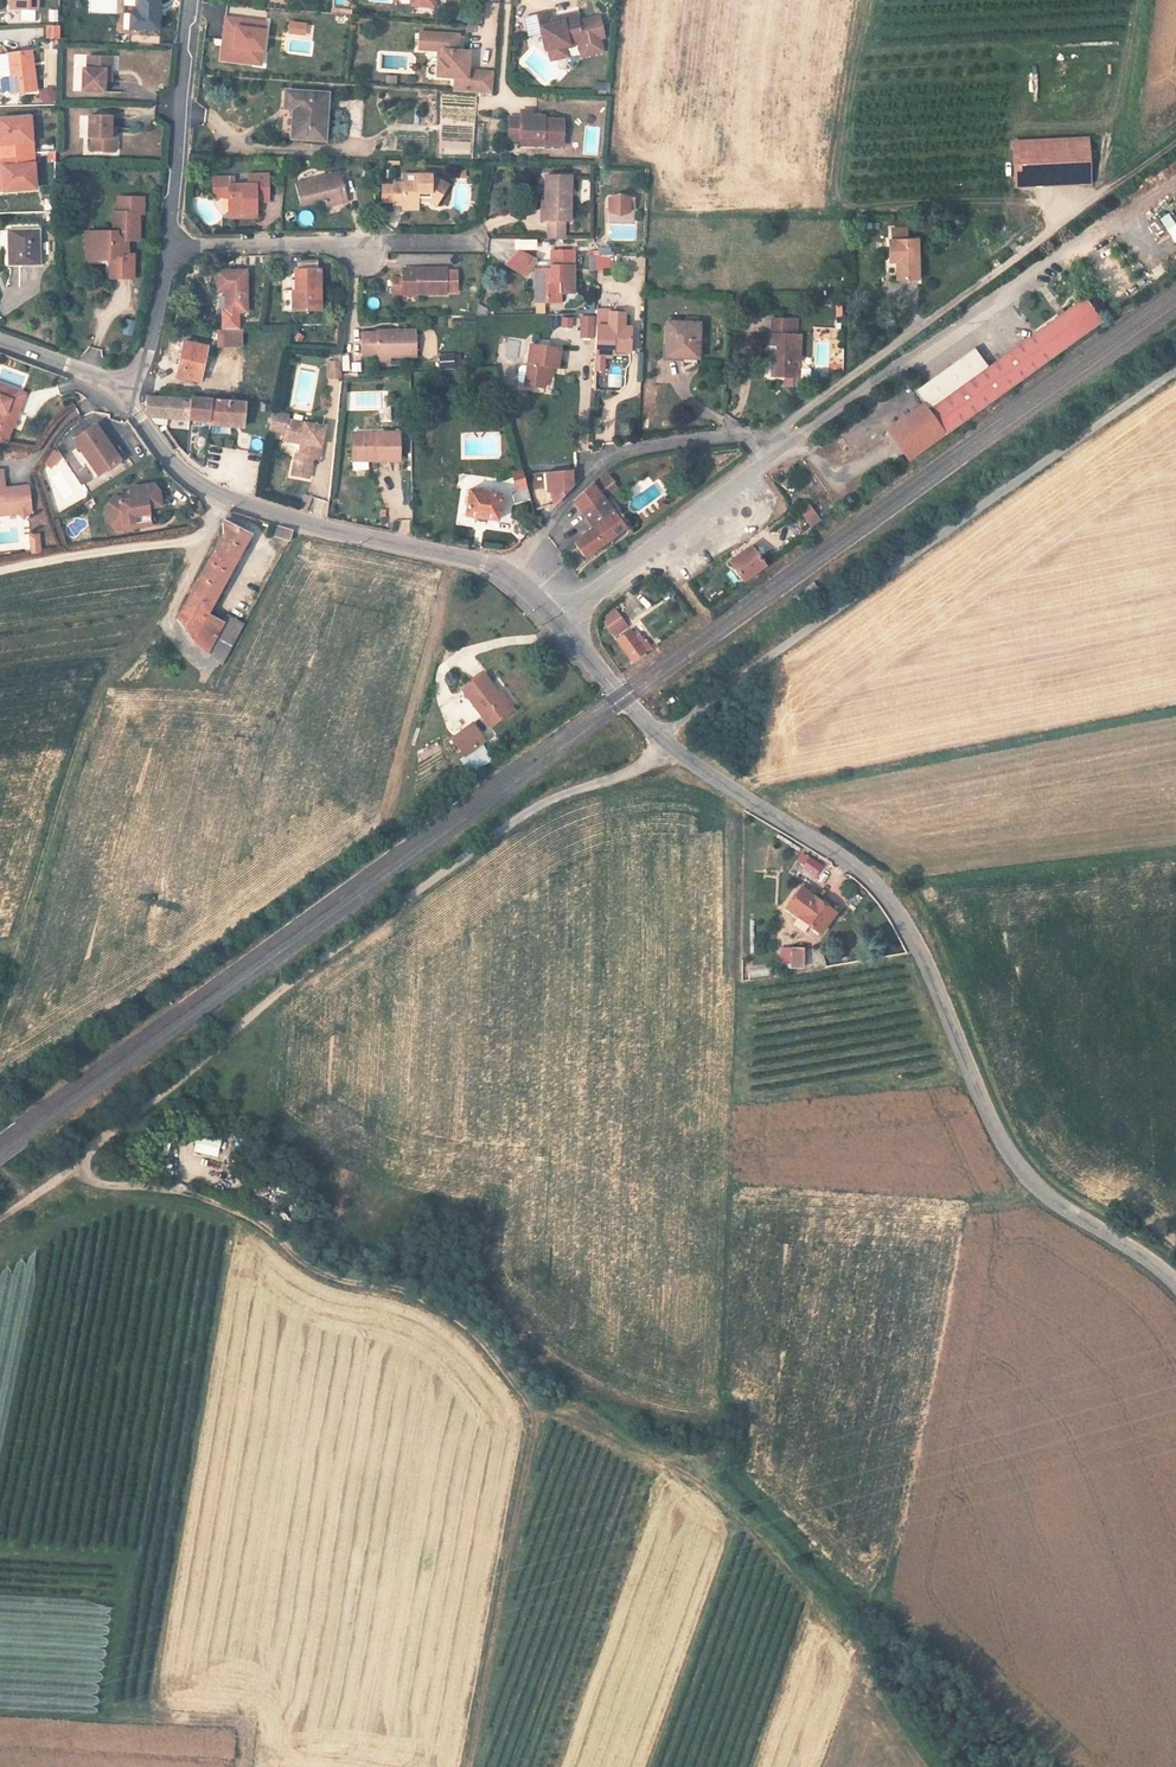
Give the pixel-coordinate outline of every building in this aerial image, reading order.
[(21,10),(16,5),(16,0),(11,0),(11,10),(21,10)] [(16,5),(21,10),(38,10),(38,0),(16,0),(16,5)] [(161,0),(138,0),(137,14),(130,14),(130,29),(159,30),(161,0)] [(49,9),(49,22),(58,22),(58,9),(49,9)] [(552,24),(551,18),(549,10),(524,16),(528,34),(541,31),(546,50),(550,49),(566,46),(580,42),(588,41),(591,54),(604,51),(601,38),(605,37),(600,16),(580,21),(579,17),(552,24)] [(578,12),(551,18),(552,24),(579,17),(578,12)] [(267,21),(226,17),(222,60),(262,64),(267,21)] [(307,24),(291,22),(289,33),(306,35),(307,24)] [(60,39),(60,25),(46,25),(46,39),(60,39)] [(425,41),(426,32),(419,32),(418,49),(432,49),(425,41)] [(458,34),(426,32),(425,41),(432,49),(438,50),(436,76),(455,77),(454,90),(492,92),(494,71),(467,70),(468,51),(460,50),(457,47),(458,34)] [(591,54),(588,41),(580,42),(583,55),(591,54)] [(566,46),(550,49),(552,59),(568,56),(566,46)] [(36,91),(32,51),(7,54),(0,55),(0,72),(1,73),(9,72),(11,94),(36,91)] [(113,56),(89,54),(88,67),(83,66),(82,93),(106,94),(107,68),(113,68),(113,56)] [(291,110),(303,110),(302,140),(326,140),(327,94),(292,93),(291,110)] [(92,151),(116,152),(117,138),(111,138),(112,117),(89,115),(88,137),(92,137),(92,151)] [(509,139),(522,139),(522,136),(536,136),(544,136),(544,144),(564,144),(564,119),(545,119),(545,115),(532,115),(520,115),(520,117),(509,117),(509,139)] [(36,119),(29,120),(30,132),(31,132),(37,137),(36,119)] [(29,120),(2,121),(3,135),(6,135),(9,177),(6,178),(7,191),(34,189),(33,176),(34,176),(39,170),(37,137),(31,132),(30,132),(29,120)] [(535,146),(536,136),(522,136),(522,139),(522,146),(535,146)] [(1011,148),(1013,181),(1093,175),(1090,142),(1011,148)] [(306,209),(326,204),(331,202),(332,206),(352,201),(347,176),(301,186),(306,209)] [(248,189),(239,190),(231,190),(231,203),(231,214),(244,213),(244,218),(258,217),(258,205),(258,197),(270,197),(270,177),(248,178),(248,189)] [(406,187),(396,187),(396,204),(396,209),(405,209),(421,209),(421,197),(434,198),(434,206),(439,210),(453,189),(436,179),(421,178),(421,185),(406,186),(406,187)] [(216,203),(231,203),(231,190),(239,190),(238,181),(216,182),(216,203)] [(545,239),(566,239),(566,228),(568,228),(569,184),(543,183),(542,207),(546,208),(545,228),(545,239)] [(386,204),(396,204),(396,187),(386,187),(386,204)] [(270,205),(270,197),(258,197),(258,205),(270,205)] [(123,213),(123,215),(144,215),(148,215),(149,199),(124,199),(123,213)] [(331,202),(326,204),(328,213),(353,206),(352,201),(332,206),(331,202)] [(635,215),(635,204),(609,204),(609,218),(619,222),(629,219),(629,215),(635,215)] [(545,228),(546,208),(538,207),(537,227),(545,228)] [(1160,218),(1175,246),(1175,222),(1170,212),(1160,218)] [(118,234),(111,234),(106,238),(95,238),(94,252),(106,253),(113,261),(113,262),(113,279),(136,280),(137,257),(129,257),(129,245),(132,242),(143,242),(144,215),(123,215),(123,213),(118,213),(118,234)] [(258,222),(258,217),(244,218),(244,213),(231,214),(231,222),(258,222)] [(892,230),(892,242),(907,242),(907,230),(892,230)] [(9,232),(10,268),(40,267),(40,232),(9,232)] [(90,233),(90,261),(113,261),(106,253),(94,252),(95,238),(106,238),(111,234),(90,233)] [(898,266),(898,280),(918,280),(918,242),(907,242),(892,242),(889,242),(889,266),(898,266)] [(588,250),(588,270),(613,269),(612,249),(588,250)] [(510,265),(528,275),(536,259),(524,251),(510,265)] [(548,294),(549,303),(564,302),(564,294),(578,293),(577,251),(553,251),(554,265),(540,266),(540,294),(548,294)] [(424,289),(424,295),(454,294),(454,290),(464,290),(464,271),(453,271),(453,268),(424,268),(424,272),(409,272),(409,278),(410,289),(424,289)] [(301,314),(328,315),(327,272),(301,272),(301,314)] [(253,274),(222,274),(222,293),(232,293),(232,314),(253,314),(253,274)] [(410,289),(409,278),(399,278),(399,295),(424,295),(424,289),(410,289)] [(548,294),(540,294),(540,303),(549,303),(548,294)] [(987,364),(928,406),(946,431),(1102,320),(1084,295),(987,364)] [(594,338),(595,315),(579,315),(579,338),(594,338)] [(561,316),(560,327),(573,327),(573,317),(561,316)] [(620,351),(634,351),(635,329),(628,329),(629,316),(612,316),(612,328),(599,328),(598,356),(607,356),(619,357),(620,351)] [(776,360),(775,375),(795,376),(795,366),(801,366),(801,334),(798,334),(792,333),(792,320),(775,319),(774,333),(771,333),(770,341),(773,343),(780,344),(780,360),(776,360)] [(666,323),(665,357),(679,358),(679,362),(695,362),(697,324),(666,323)] [(385,354),(385,357),(426,356),(426,328),(385,329),(385,331),(369,331),(370,355),(385,354)] [(250,348),(250,333),(225,332),(225,348),(250,348)] [(209,383),(215,348),(191,344),(185,378),(209,383)] [(528,390),(548,392),(551,368),(560,370),(562,350),(534,346),(528,390)] [(928,406),(987,364),(974,347),(915,390),(923,401),(928,406)] [(461,368),(461,353),(439,353),(439,368),(461,368)] [(351,354),(341,355),(341,363),(336,363),(336,379),(353,380),(351,354)] [(607,356),(598,356),(597,372),(606,373),(607,356)] [(2,410),(0,416),(0,442),(10,443),(27,395),(0,385),(0,409),(2,410)] [(599,413),(598,392),(590,392),(591,413),(599,413)] [(178,402),(156,400),(155,414),(159,419),(176,420),(178,402)] [(200,404),(199,422),(218,424),(220,401),(200,400),(200,404)] [(254,404),(220,401),(218,424),(225,425),(241,426),(241,429),(252,430),(254,411),(254,405),(254,404)] [(923,401),(920,403),(943,434),(946,431),(928,406),(923,401)] [(178,402),(176,420),(199,422),(200,404),(178,402)] [(943,434),(920,403),(888,428),(910,458),(943,434)] [(313,445),(311,451),(308,462),(304,461),(299,480),(315,485),(321,465),(326,466),(335,434),(301,426),(303,421),(286,416),(282,433),(298,438),(297,441),(313,445)] [(176,420),(159,419),(165,426),(175,427),(176,420)] [(79,438),(88,449),(91,446),(110,469),(126,457),(100,422),(79,438)] [(383,454),(383,460),(406,460),(407,431),(360,430),(360,454),(383,454)] [(313,445),(297,441),(296,447),(311,451),(313,445)] [(64,448),(57,444),(50,456),(57,460),(64,448)] [(103,475),(110,469),(91,446),(88,449),(85,451),(103,475)] [(69,460),(46,469),(60,507),(84,498),(69,460)] [(556,472),(562,498),(575,486),(571,471),(556,472)] [(554,505),(562,498),(556,472),(547,473),(554,505)] [(516,488),(526,488),(526,483),(523,473),(514,476),(516,488)] [(609,485),(601,474),(574,500),(595,528),(576,542),(587,558),(628,529),(600,491),(609,485)] [(140,498),(130,498),(125,499),(118,506),(119,517),(127,523),(142,521),(141,514),(158,512),(157,505),(170,504),(169,489),(164,481),(144,483),(140,488),(140,498)] [(22,512),(26,515),(29,511),(33,511),(30,485),(1,488),(0,484),(0,515),(22,512)] [(495,522),(498,493),(470,491),(468,520),(495,522)] [(159,525),(158,512),(141,514),(142,521),(127,523),(119,517),(118,506),(125,499),(130,498),(130,493),(123,494),(113,506),(114,519),(126,528),(159,525)] [(810,528),(821,520),(810,505),(799,513),(810,528)] [(28,517),(30,528),(47,524),(45,514),(28,517)] [(184,609),(206,619),(252,534),(225,520),(224,535),(184,609)] [(293,530),(277,526),(274,536),(290,540),(293,530)] [(42,547),(40,530),(31,531),(33,548),(42,547)] [(761,563),(749,545),(729,559),(741,577),(761,563)] [(206,619),(184,609),(178,623),(203,654),(222,665),(241,623),(223,616),(219,625),(206,619)] [(601,625),(609,635),(620,626),(613,616),(601,625)] [(643,647),(638,641),(635,642),(631,635),(628,637),(625,633),(613,641),(626,660),(643,647)] [(482,675),(461,690),(488,727),(509,712),(503,704),(491,713),(484,702),(495,693),(482,675)] [(503,704),(495,693),(484,702),(491,713),(503,704)] [(462,758),(486,744),(474,723),(450,736),(462,758)] [(469,772),(491,761),(484,746),(462,758),(469,772)] [(810,858),(802,853),(798,861),(805,865),(810,858)] [(817,876),(823,866),(810,858),(805,865),(803,868),(817,876)] [(817,877),(825,882),(831,872),(823,868),(817,877)] [(802,887),(789,904),(789,906),(801,914),(796,921),(807,929),(811,922),(823,930),(838,911),(802,887)] [(794,963),(794,949),(782,949),(782,963),(794,963)] [(803,968),(803,949),(794,949),(794,963),(794,968),(803,968)] [(751,977),(770,976),(770,966),(750,968),(751,977)] [(193,1153),(219,1155),(221,1139),(195,1137),(193,1153)]
